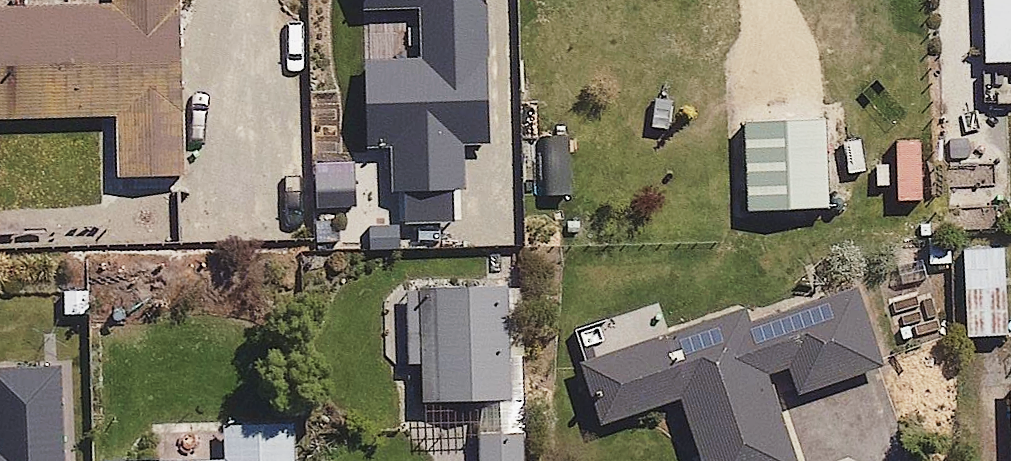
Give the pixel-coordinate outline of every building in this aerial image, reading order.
[(118,115),(120,179),(186,177),(181,0),(106,0),(106,8),(0,12),(0,119),(118,115)] [(985,60),(1010,59),(1010,0),(983,0),(985,60)] [(1007,243),(960,244),(963,333),(1009,332),(1007,243)] [(740,305),(576,376),(602,435),(683,400),(709,460),(807,460),(768,370),(782,364),(798,399),(882,362),(848,284),(749,327),(740,305)] [(522,288),(400,288),(400,358),(427,358),(427,402),(505,402),(506,352),(522,352),(522,288)] [(63,368),(0,370),(0,460),(66,460),(63,368)] [(290,423),(163,427),(164,458),(105,459),(105,460),(291,460),(290,423)] [(481,432),(481,460),(527,460),(527,432),(481,432)]
